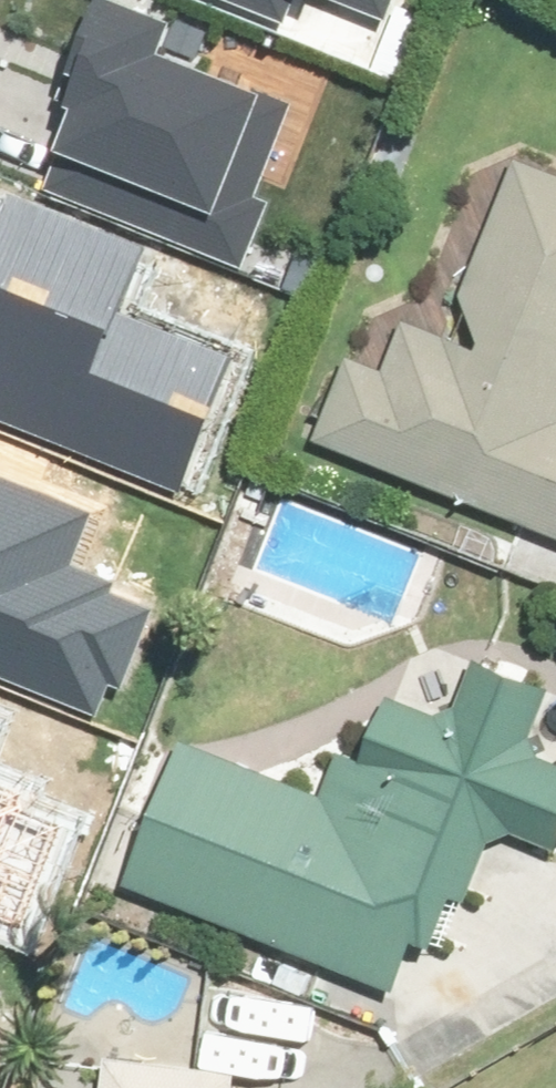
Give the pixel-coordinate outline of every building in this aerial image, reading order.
[(235,251),(252,257),(275,191),(258,185),(292,86),(162,41),(174,7),(153,0),(114,0),(49,187),(105,206),(235,251)] [(282,9),(286,0),(260,0),(282,9)] [(524,156),(452,333),(410,316),(389,367),(354,353),(321,436),(555,531),(555,169),(524,156)] [(172,487),(223,360),(112,316),(139,248),(5,196),(0,208),(0,419),(172,487)] [(90,719),(103,685),(120,692),(151,613),(108,597),(115,580),(71,563),(90,514),(0,479),(0,684),(90,719)] [(547,755),(537,734),(555,689),(555,688),(479,657),(463,703),(440,712),(396,695),(390,711),(371,760),(348,749),(330,793),(260,767),(197,742),(187,738),(157,814),(131,881),(326,959),(403,988),(424,935),(444,942),(463,893),(472,896),(496,838),(518,828),(555,844),(555,758),(547,755)] [(26,941),(73,834),(30,815),(38,795),(0,778),(0,929),(26,941)] [(240,1070),(208,1066),(132,1057),(144,1047),(147,1029),(136,1014),(118,1012),(102,1023),(99,1041),(115,1063),(112,1087),(238,1087),(240,1070)]
